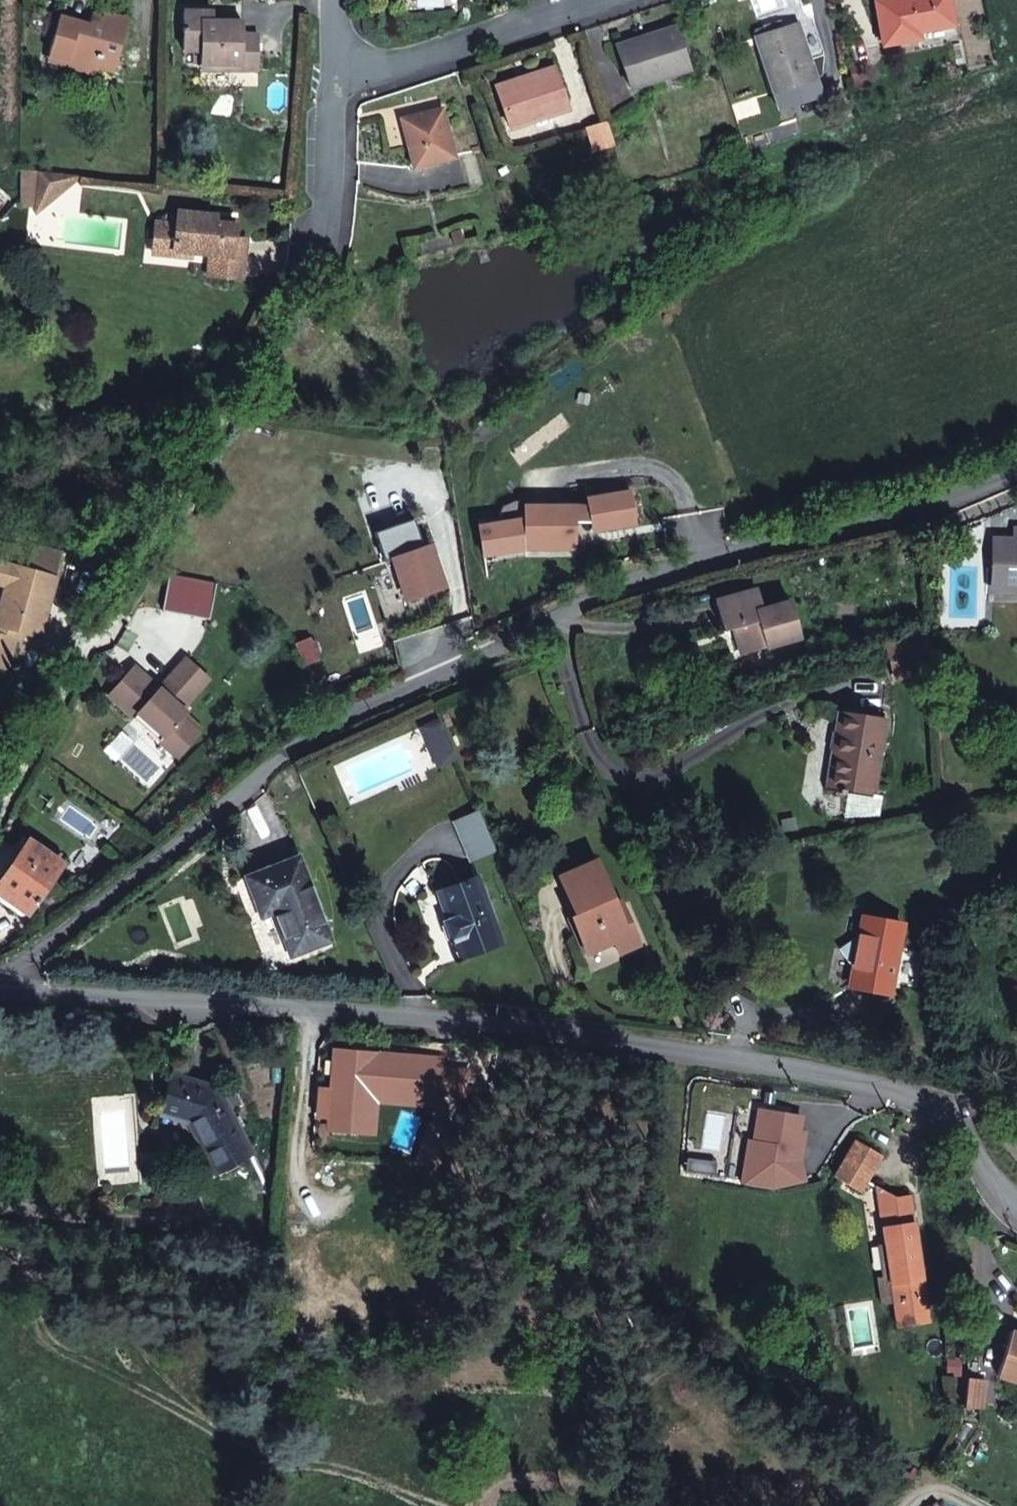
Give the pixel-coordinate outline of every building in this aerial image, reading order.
[(876,2),(884,44),(919,39),(918,31),(953,25),(949,0),(885,0),(876,2)] [(60,17),(34,10),(28,28),(54,36),(60,17)] [(129,20),(93,11),(89,26),(89,27),(79,25),(80,23),(60,17),(54,36),(50,53),(69,58),(74,68),(95,74),(97,67),(114,71),(129,20)] [(242,22),(221,22),(212,22),(212,12),(183,12),(182,50),(192,51),(199,50),(200,63),(200,64),(240,64),(240,70),(257,70),(258,35),(242,35),(242,22)] [(221,22),(221,12),(212,12),(212,22),(221,22)] [(815,79),(797,24),(756,37),(774,92),(815,79)] [(953,25),(918,31),(919,39),(954,32),(953,25)] [(687,69),(674,28),(652,35),(654,41),(619,52),(630,88),(687,69)] [(652,35),(617,46),(619,52),(654,41),(652,35)] [(200,63),(199,50),(192,51),(192,63),(200,63)] [(69,58),(50,53),(47,61),(74,68),(69,58)] [(553,67),(531,75),(533,81),(498,93),(510,128),(567,109),(553,67)] [(531,75),(496,86),(498,93),(533,81),(531,75)] [(454,157),(442,109),(402,119),(414,167),(454,157)] [(613,145),(607,121),(586,127),(593,151),(613,145)] [(39,172),(21,170),(20,205),(21,208),(36,209),(39,172)] [(39,172),(36,209),(35,212),(81,176),(39,172)] [(159,221),(156,239),(176,241),(175,251),(194,253),(212,255),(210,276),(243,279),(248,240),(237,239),(238,225),(217,222),(218,216),(180,211),(179,216),(178,223),(166,222),(159,221)] [(179,216),(167,215),(166,222),(178,223),(179,216)] [(239,219),(218,216),(217,222),(238,225),(239,219)] [(176,241),(156,239),(153,256),(194,261),(194,253),(175,251),(176,241)] [(588,506),(524,506),(524,538),(575,538),(575,522),(592,522),(592,530),(633,523),(628,492),(587,499),(588,506)] [(414,519),(375,532),(385,562),(393,559),(406,599),(444,586),(433,555),(427,557),(424,548),(414,519)] [(1015,528),(1014,542),(1008,542),(1006,585),(1016,585),(1016,528),(1015,528)] [(575,538),(524,538),(524,549),(575,548),(575,538)] [(7,668),(16,639),(14,639),(16,629),(30,633),(40,636),(56,578),(63,553),(36,545),(34,551),(3,542),(0,554),(0,584),(6,586),(0,609),(0,626),(0,666),(7,668)] [(1006,585),(1008,542),(994,542),(993,584),(1006,585)] [(430,545),(424,548),(427,557),(433,555),(430,545)] [(791,600),(763,609),(757,589),(715,602),(725,632),(735,628),(744,626),(746,632),(742,633),(748,653),(802,636),(791,600)] [(748,653),(742,633),(746,632),(744,626),(735,628),(743,655),(748,653)] [(30,633),(16,629),(14,639),(16,639),(27,643),(30,633)] [(135,667),(108,696),(134,719),(138,714),(163,736),(159,741),(178,757),(204,727),(186,712),(190,707),(187,704),(209,679),(185,659),(164,684),(169,689),(165,694),(159,689),(135,667)] [(169,689),(164,684),(159,689),(165,694),(169,689)] [(886,713),(841,706),(840,713),(885,720),(886,713)] [(873,796),(885,720),(840,713),(834,750),(828,789),(837,791),(848,793),(873,796)] [(134,719),(159,741),(163,736),(138,714),(134,719)] [(455,759),(438,720),(420,728),(437,767),(455,759)] [(834,750),(837,730),(832,730),(828,749),(834,750)] [(28,839),(0,881),(0,894),(29,913),(63,862),(28,839)] [(324,921),(299,856),(245,876),(258,909),(271,904),(291,956),(323,944),(316,924),(324,921)] [(614,903),(595,860),(559,876),(575,913),(571,915),(587,953),(614,940),(620,952),(639,943),(629,920),(623,923),(614,903)] [(502,942),(478,877),(443,891),(453,919),(446,922),(452,940),(456,939),(463,956),(502,942)] [(453,919),(443,891),(438,892),(449,920),(453,919)] [(629,920),(620,900),(614,903),(623,923),(629,920)] [(587,953),(571,915),(565,917),(582,955),(587,953)] [(967,931),(965,915),(955,916),(956,932),(967,931)] [(890,994),(902,924),(863,917),(860,935),(854,969),(851,987),(890,994)] [(331,941),(324,921),(316,924),(323,944),(331,941)] [(854,969),(860,935),(839,949),(854,969)] [(336,1052),(331,1117),(363,1119),(365,1090),(438,1095),(440,1060),(336,1052)] [(229,1109),(219,1090),(218,1088),(171,1074),(159,1112),(190,1122),(218,1174),(253,1155),(229,1109)] [(240,1103),(230,1085),(219,1090),(229,1109),(240,1103)] [(331,1117),(330,1129),(374,1133),(377,1100),(437,1104),(438,1095),(365,1090),(363,1119),(331,1117)] [(803,1117),(760,1110),(755,1140),(750,1139),(743,1184),(774,1190),(779,1188),(776,1173),(796,1168),(793,1156),(794,1149),(802,1151),(805,1133),(800,1132),(803,1117)] [(430,1125),(418,1162),(436,1168),(449,1131),(430,1125)] [(881,1155),(856,1140),(842,1164),(868,1178),(881,1155)] [(801,1160),(802,1151),(794,1149),(793,1156),(796,1168),(776,1173),(779,1188),(806,1183),(801,1160)] [(701,1157),(689,1155),(687,1169),(699,1171),(701,1157)] [(716,1174),(719,1160),(701,1157),(699,1171),(716,1174)] [(868,1178),(842,1164),(835,1177),(849,1185),(861,1192),(868,1178)] [(899,1223),(894,1196),(875,1186),(882,1226),(899,1223)] [(882,1226),(885,1248),(889,1268),(882,1269),(883,1277),(878,1278),(883,1304),(894,1302),(898,1327),(930,1322),(910,1194),(895,1196),(894,1196),(899,1223),(882,1226)] [(889,1268),(885,1248),(879,1248),(882,1269),(889,1268)] [(1010,1330),(997,1375),(1016,1381),(1016,1332),(1010,1330)] [(985,1380),(968,1378),(965,1406),(982,1408),(985,1380)]
